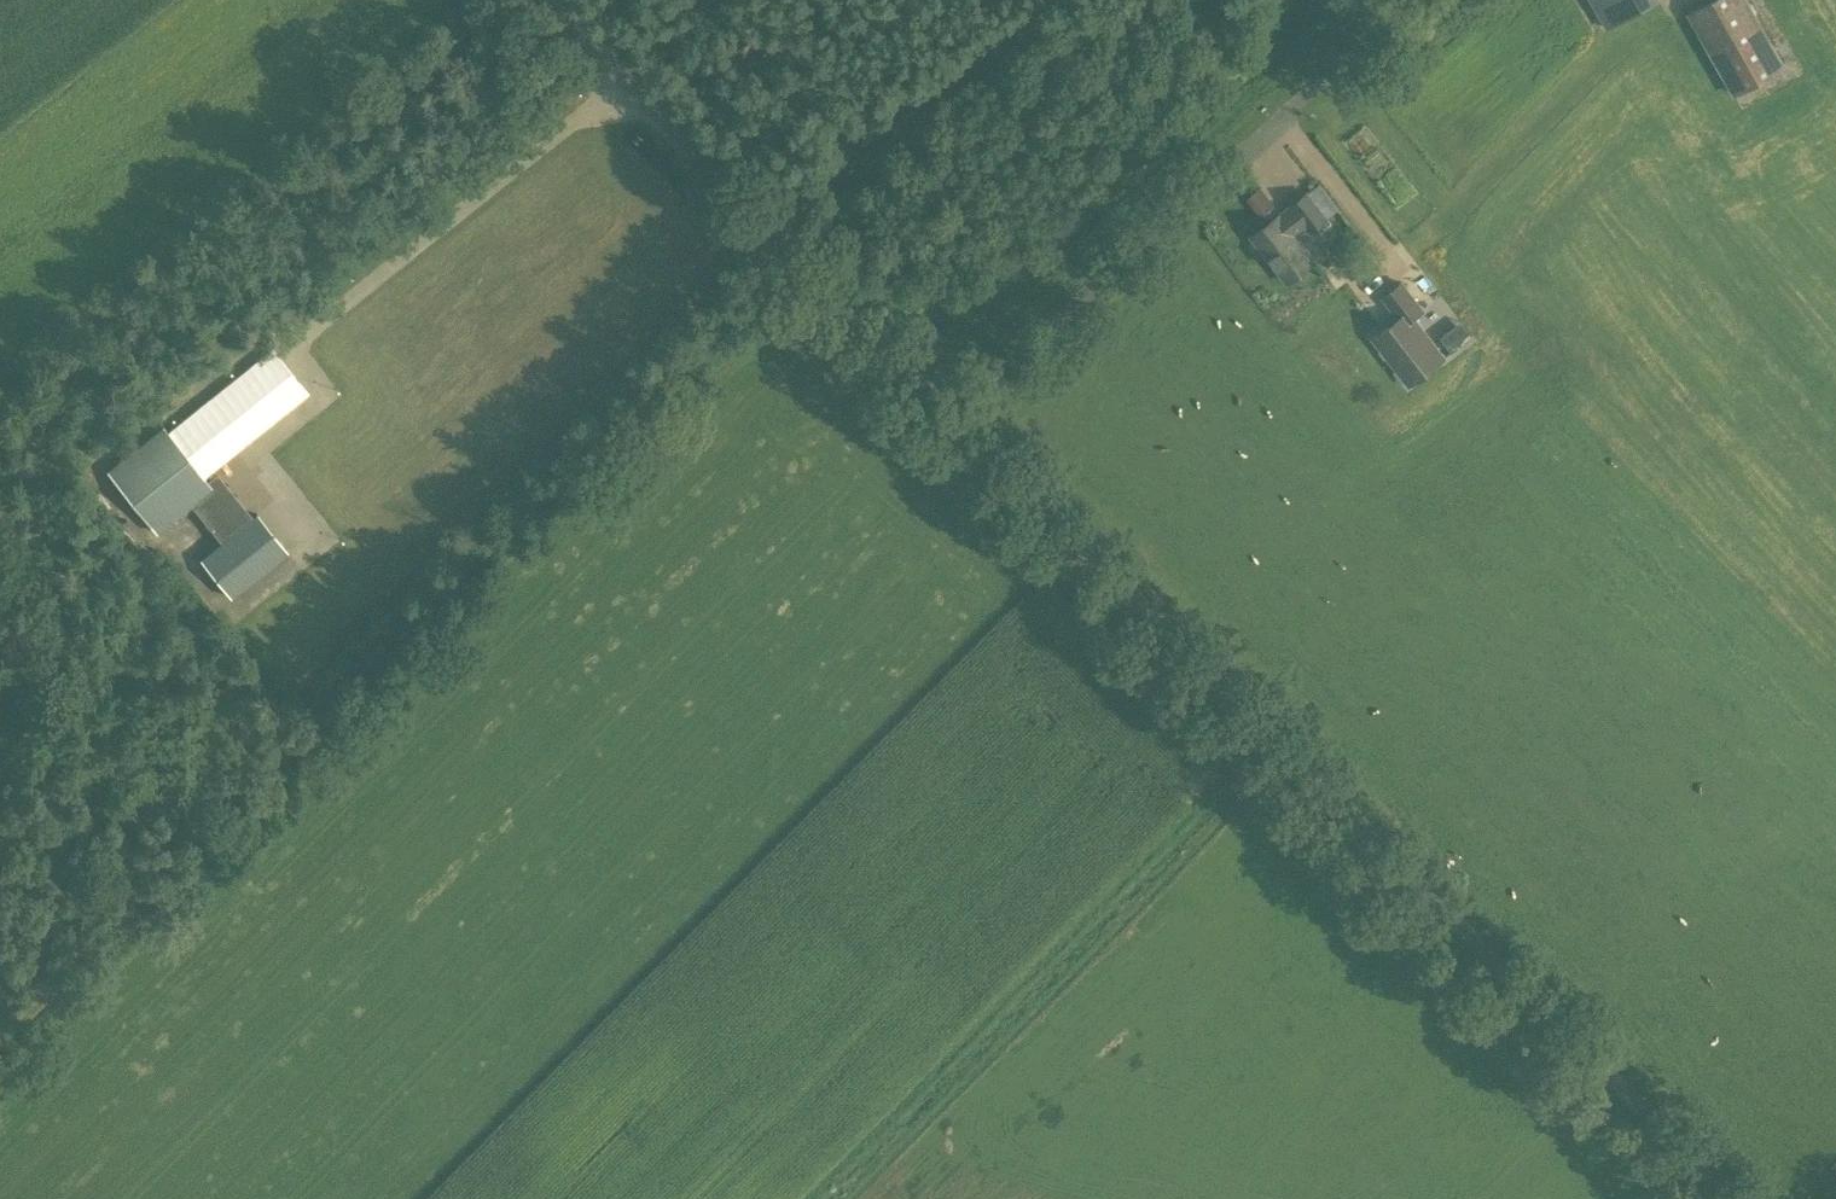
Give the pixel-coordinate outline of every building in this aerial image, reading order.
[(1661,0),(1588,0),(1606,32),(1661,0)] [(1734,96),(1784,68),(1747,0),(1714,0),(1688,14),(1734,96)] [(1259,210),(1270,192),(1256,183),(1244,201),(1259,210)] [(1315,263),(1295,237),(1307,227),(1310,231),(1326,219),(1307,195),(1252,237),(1287,283),(1315,263)] [(1409,385),(1444,359),(1413,319),(1424,310),(1402,281),(1380,297),(1397,318),(1372,337),(1409,385)] [(1451,352),(1461,345),(1449,330),(1439,337),(1451,352)] [(156,532),(191,504),(221,542),(201,559),(232,596),(288,551),(258,513),(246,522),(215,484),(212,486),(164,426),(107,471),(156,532)]
